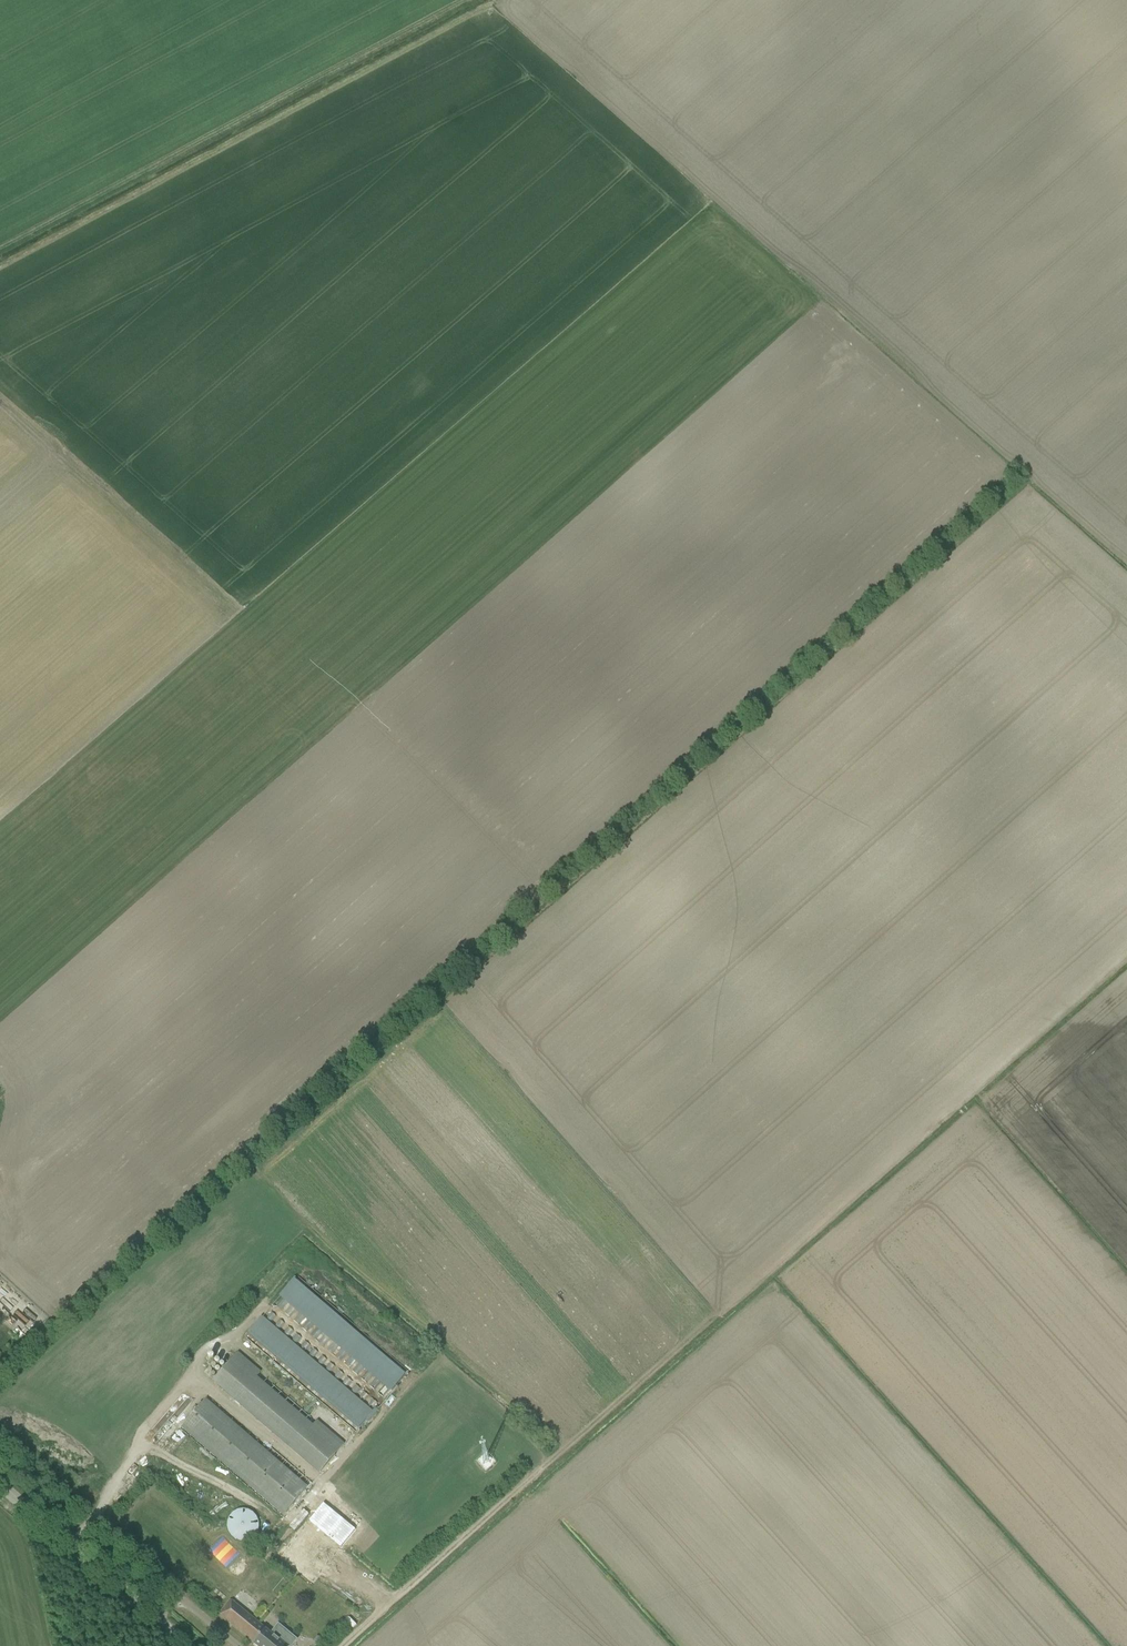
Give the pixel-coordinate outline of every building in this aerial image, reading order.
[(282,1296),(392,1390),(405,1375),(295,1280),(282,1296)] [(248,1335),(358,1429),(372,1413),(262,1319),(248,1335)] [(257,1377),(260,1374),(237,1354),(213,1381),(320,1473),(344,1446),(316,1422),(313,1426),(257,1377)] [(183,1425),(285,1514),(306,1490),(204,1401),(183,1425)] [(143,1502),(156,1492),(152,1487),(139,1497),(143,1502)] [(352,1527),(320,1501),(276,1553),(309,1580),(352,1527)] [(227,1526),(227,1527),(227,1528),(228,1530),(228,1531),(228,1532),(229,1534),(230,1535),(231,1536),(232,1537),(233,1538),(234,1539),(235,1539),(236,1540),(237,1541),(240,1541),(242,1542),(243,1542),(244,1542),(246,1541),(247,1541),(248,1541),(250,1540),(251,1539),(252,1539),(253,1538),(254,1537),(255,1536),(256,1535),(257,1534),(257,1532),(258,1531),(258,1530),(259,1528),(259,1527),(259,1526),(259,1524),(259,1523),(258,1521),(258,1520),(257,1519),(257,1518),(256,1516),(255,1515),(254,1514),(253,1513),(252,1513),(251,1512),(250,1511),(248,1511),(247,1510),(246,1510),(244,1510),(243,1510),(242,1510),(240,1510),(239,1510),(237,1511),(236,1511),(235,1512),(234,1513),(233,1513),(232,1514),(231,1515),(230,1516),(229,1518),(228,1519),(228,1520),(228,1521),(227,1523),(227,1524),(227,1526)] [(212,1552),(223,1565),(238,1552),(229,1543),(223,1548),(220,1545),(212,1552)] [(256,1645),(286,1645),(281,1642),(288,1634),(279,1627),(273,1636),(230,1600),(219,1614),(254,1642),(253,1644),(256,1645)]
